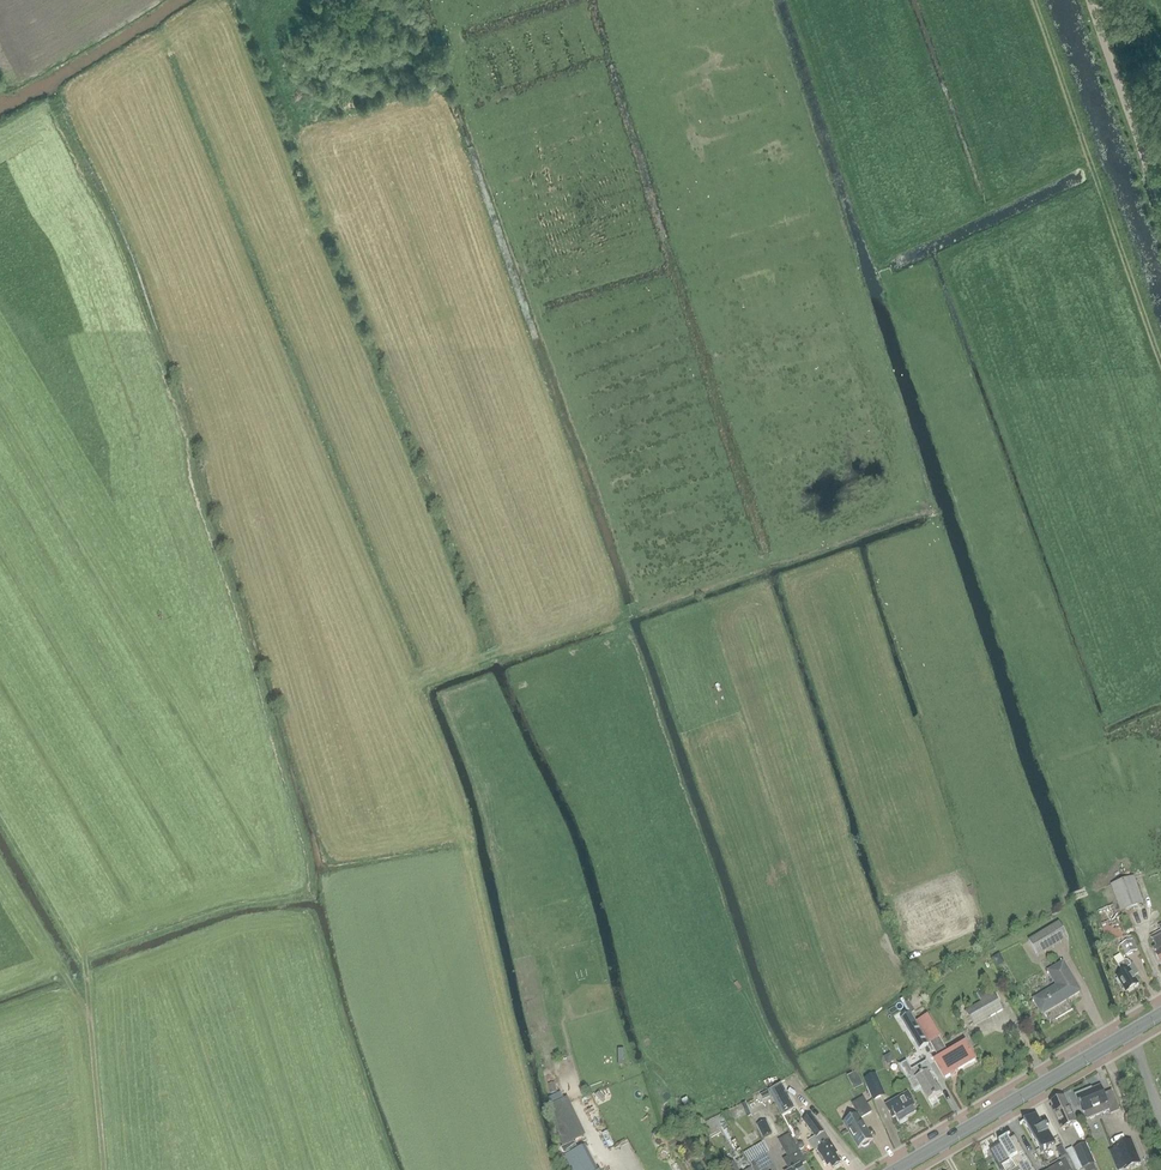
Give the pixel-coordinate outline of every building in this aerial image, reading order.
[(1111,885),(1121,912),(1143,904),(1133,877),(1111,885)] [(1160,931),(1151,937),(1156,947),(1153,949),(1160,965),(1160,932),(1160,931)] [(1028,941),(1036,954),(1050,945),(1042,932),(1028,941)] [(1137,951),(1133,940),(1121,945),(1126,956),(1137,951)] [(1033,1002),(1036,1000),(1046,1017),(1046,1016),(1044,1012),(1079,992),(1061,960),(1060,961),(1062,964),(1047,973),(1050,972),(1058,985),(1032,1001),(1033,1002)] [(1126,992),(1138,985),(1133,977),(1138,974),(1133,965),(1132,965),(1131,963),(1128,962),(1125,962),(1118,966),(1122,973),(1116,977),(1122,986),(1123,986),(1126,992)] [(974,1027),(1003,1010),(994,995),(965,1012),(974,1027)] [(916,1023),(906,1029),(919,1050),(929,1044),(910,1014),(916,1023)] [(922,1019),(917,1022),(917,1023),(939,1059),(935,1062),(940,1070),(943,1075),(944,1078),(975,1060),(966,1043),(948,1053),(939,1038),(940,1037),(927,1016),(926,1016),(922,1019)] [(898,1065),(914,1093),(914,1092),(914,1091),(920,1087),(930,1103),(929,1101),(942,1093),(937,1085),(934,1086),(932,1082),(936,1079),(937,1081),(938,1080),(926,1060),(925,1061),(926,1062),(911,1070),(906,1062),(899,1066),(898,1065)] [(854,1090),(863,1086),(856,1072),(847,1077),(854,1090)] [(874,1076),(864,1080),(873,1100),(883,1096),(874,1076)] [(554,1083),(548,1085),(551,1094),(556,1093),(554,1083)] [(781,1085),(768,1092),(773,1100),(786,1093),(781,1085)] [(1120,1111),(1112,1091),(1104,1095),(1100,1087),(1087,1092),(1087,1091),(1075,1095),(1079,1104),(1079,1105),(1079,1106),(1081,1105),(1087,1120),(1109,1111),(1111,1115),(1120,1111)] [(766,1093),(760,1096),(762,1101),(769,1098),(766,1093)] [(907,1093),(885,1106),(892,1118),(895,1116),(896,1118),(900,1125),(907,1120),(916,1115),(912,1107),(914,1106),(907,1093)] [(1076,1122),(1070,1109),(1069,1110),(1064,1097),(1051,1103),(1056,1116),(1055,1117),(1061,1129),(1076,1122)] [(873,1140),(860,1119),(872,1112),(863,1098),(852,1104),(858,1115),(844,1123),(858,1148),(861,1146),(864,1147),(869,1145),(869,1142),(873,1140)] [(553,1109),(557,1118),(563,1116),(559,1107),(553,1109)] [(717,1126),(733,1117),(729,1109),(712,1119),(717,1126)] [(811,1114),(802,1120),(816,1138),(821,1146),(816,1149),(820,1155),(819,1156),(823,1162),(824,1161),(827,1166),(830,1164),(832,1168),(841,1163),(836,1154),(838,1153),(830,1140),(830,1141),(824,1132),(811,1114)] [(1045,1124),(1043,1125),(1036,1114),(1023,1122),(1041,1151),(1056,1143),(1045,1124)] [(554,1121),(563,1144),(579,1138),(570,1115),(554,1121)] [(772,1134),(766,1121),(756,1125),(762,1138),(772,1134)] [(801,1166),(805,1163),(790,1135),(779,1141),(788,1157),(783,1160),(789,1169),(803,1169),(801,1166)] [(668,1144),(672,1151),(686,1144),(682,1136),(668,1144)] [(990,1151),(1001,1169),(1002,1169),(1000,1166),(1012,1159),(1019,1169),(1034,1169),(1015,1137),(1008,1140),(1007,1137),(999,1142),(1000,1145),(990,1151)] [(1115,1146),(1124,1169),(1140,1163),(1130,1140),(1115,1146)] [(564,1154),(577,1148),(574,1143),(561,1149),(564,1154)] [(760,1144),(755,1147),(761,1158),(767,1154),(760,1144)] [(1082,1169),(1095,1163),(1086,1144),(1073,1149),(1079,1163),(1082,1169)] [(1061,1158),(1067,1154),(1062,1146),(1056,1150),(1061,1158)] [(751,1168),(752,1169),(776,1169),(767,1154),(761,1158),(757,1160),(757,1159),(750,1163),(752,1167),(751,1168)] [(1065,1160),(1048,1169),(1071,1169),(1065,1160)]
